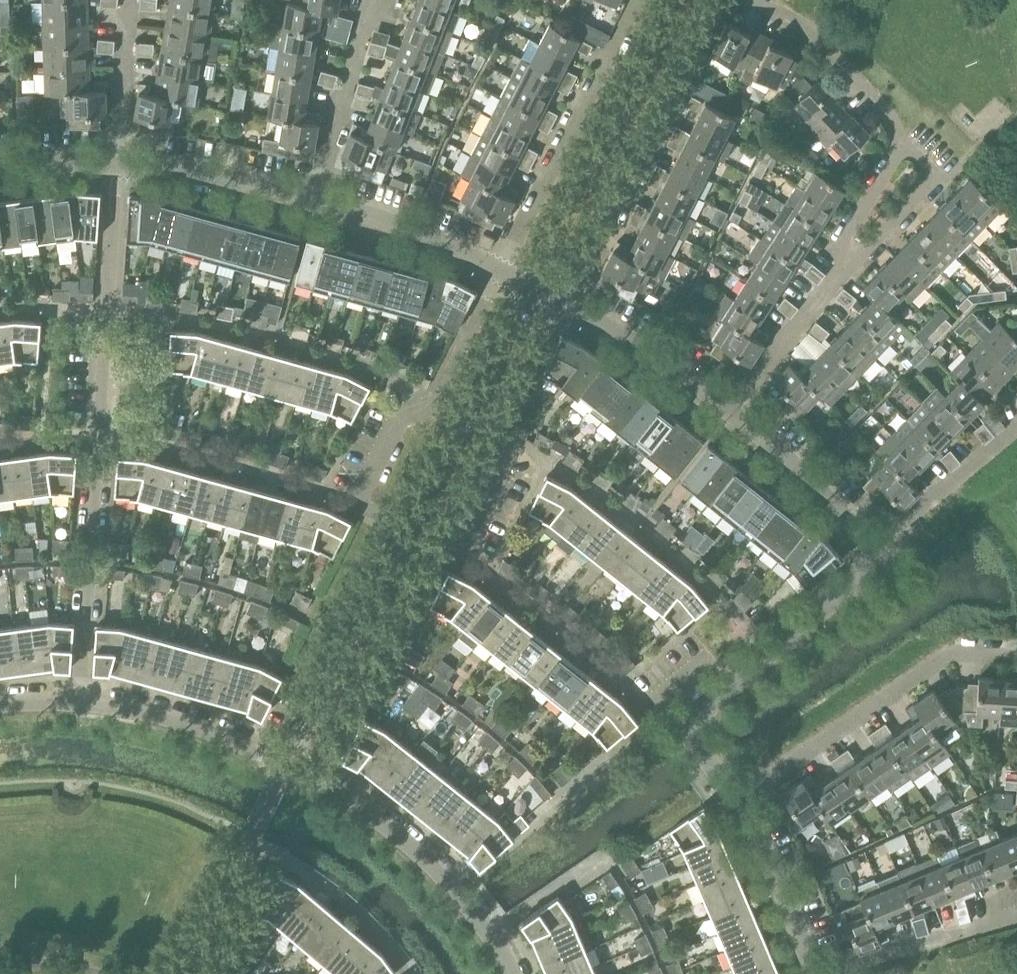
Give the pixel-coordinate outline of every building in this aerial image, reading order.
[(149,9),(149,0),(140,0),(140,9),(149,9)] [(149,9),(157,10),(157,0),(149,0),(149,9)] [(169,6),(213,13),(216,0),(170,0),(169,6)] [(339,0),(293,0),(292,3),(303,5),(303,6),(322,9),(322,10),(337,13),(339,0)] [(411,18),(452,34),(460,13),(450,9),(426,0),(418,0),(411,18)] [(450,9),(453,0),(426,0),(450,9)] [(43,2),(43,25),(88,24),(87,1),(43,2)] [(303,6),(303,5),(292,3),(287,2),(283,25),(283,26),(318,32),(322,10),(322,9),(303,6)] [(209,36),(213,13),(169,6),(165,29),(209,36)] [(232,7),(230,16),(241,18),(243,9),(232,7)] [(491,26),(499,29),(505,18),(497,14),(491,26)] [(452,34),(411,18),(404,38),(434,50),(444,54),(452,34)] [(736,64),(744,68),(746,64),(761,34),(750,28),(748,33),(727,22),(711,53),(734,65),(735,63),(736,64)] [(318,32),(283,26),(283,25),(273,23),(269,46),(270,46),(279,48),(279,49),(314,55),(318,32)] [(339,40),(342,28),(325,23),(322,35),(339,40)] [(550,23),(540,44),(569,58),(579,38),(550,23)] [(43,25),(44,47),(89,46),(88,24),(43,25)] [(494,40),(499,29),(491,26),(486,36),(494,40)] [(339,40),(347,43),(350,30),(342,28),(339,40)] [(206,58),(209,36),(165,29),(161,51),(206,58)] [(773,40),(761,34),(746,64),(744,68),(739,77),(751,83),(755,75),(777,87),(779,83),(785,86),(797,62),(791,59),(793,56),(771,45),(773,40)] [(434,50),(404,38),(396,58),(413,64),(426,69),(437,73),(444,54),(434,50)] [(106,52),(107,40),(98,39),(97,51),(106,52)] [(559,78),(569,58),(540,44),(531,39),(521,59),(530,63),(559,78)] [(115,40),(107,40),(106,52),(114,53),(115,40)] [(583,40),(579,50),(588,54),(592,45),(583,40)] [(375,55),(379,43),(370,41),(367,53),(375,55)] [(136,54),(146,55),(146,43),(137,42),(136,54)] [(146,43),(146,55),(153,56),(154,43),(146,43)] [(387,45),(379,43),(375,55),(383,58),(387,45)] [(89,68),(89,46),(44,47),(45,70),(89,68)] [(276,70),(311,76),(314,55),(279,49),(279,48),(270,46),(266,69),(276,70)] [(161,51),(158,73),(202,80),(202,78),(213,80),(216,62),(205,61),(206,58),(161,51)] [(480,68),(482,64),(485,57),(477,53),(472,64),(480,68)] [(437,73),(426,69),(413,64),(396,58),(388,78),(419,90),(429,93),(437,73)] [(520,83),(549,97),(559,78),(530,63),(521,59),(511,78),(520,83)] [(90,90),(89,68),(45,70),(45,94),(60,94),(71,93),(71,92),(90,91),(90,90)] [(276,70),(272,92),(307,98),(311,76),(276,70)] [(318,82),(326,85),(329,73),(321,70),(318,82)] [(563,80),(572,84),(577,75),(568,70),(563,80)] [(173,99),(173,100),(198,104),(202,80),(158,73),(154,95),(154,96),(173,99)] [(329,73),(326,85),(334,87),(337,75),(329,73)] [(806,123),(815,133),(841,108),(834,100),(837,98),(819,79),(813,86),(802,75),(796,82),(791,90),(799,98),(794,103),(810,120),(806,123)] [(411,110),(419,90),(388,78),(384,88),(375,84),(374,86),(367,84),(363,97),(372,99),(373,96),(380,98),(411,110)] [(501,97),(539,116),(549,97),(520,83),(511,78),(501,97)] [(559,89),(568,93),(572,84),(563,80),(559,89)] [(724,107),(730,95),(700,80),(694,92),(724,107)] [(95,81),(95,90),(106,90),(106,81),(95,81)] [(355,94),(363,97),(367,84),(359,82),(355,94)] [(139,92),(149,94),(151,84),(140,83),(139,92)] [(465,85),(464,86),(461,92),(466,95),(470,87),(465,85)] [(106,90),(95,90),(90,90),(90,91),(71,92),(71,93),(60,94),(61,116),(66,116),(67,128),(78,128),(78,116),(106,115),(106,90)] [(154,95),(149,94),(139,92),(135,116),(145,118),(143,131),(172,135),(174,122),(169,122),(173,100),(173,99),(154,96),(154,95)] [(268,116),(283,119),(284,118),(303,121),(303,120),(309,121),(319,123),(320,113),(305,111),(307,98),(272,92),(268,116)] [(743,116),(749,103),(731,95),(725,107),(743,116)] [(2,106),(12,106),(12,96),(2,96),(2,106)] [(701,100),(691,96),(687,105),(697,110),(701,100)] [(492,117),(529,135),(539,116),(501,97),(492,117)] [(411,110),(380,98),(373,118),(403,130),(413,134),(421,114),(411,110)] [(234,101),(232,110),(244,112),(246,102),(234,101)] [(458,107),(449,103),(446,111),(454,115),(458,107)] [(724,137),(734,118),(705,103),(695,123),(724,137)] [(767,114),(756,108),(751,119),(761,124),(767,114)] [(849,116),(841,108),(815,133),(824,143),(828,139),(844,156),(869,133),(852,113),(849,116)] [(544,118),(553,123),(558,113),(548,109),(544,118)] [(490,140),(520,154),(524,157),(529,147),(524,145),(529,135),(492,117),(482,136),(490,140)] [(262,150),(287,156),(289,143),(314,147),(319,123),(309,121),(303,120),(303,121),(284,118),(283,119),(280,140),(264,138),(262,150)] [(395,151),(403,130),(373,118),(365,137),(365,139),(382,146),(382,147),(395,151)] [(539,127),(548,132),(553,123),(544,118),(539,127)] [(360,135),(363,127),(354,123),(351,132),(360,135)] [(733,142),(724,137),(695,123),(690,133),(686,130),(681,140),(685,142),(714,157),(724,161),(733,142)] [(676,126),(671,135),(681,140),(686,130),(676,126)] [(395,151),(382,147),(382,146),(365,139),(365,137),(360,135),(351,132),(342,155),(347,157),(342,170),(383,183),(395,151)] [(681,140),(671,135),(667,144),(677,149),(681,140)] [(480,159),(510,174),(520,154),(490,140),(482,136),(472,155),(480,159)] [(760,155),(764,146),(753,141),(748,149),(760,155)] [(714,157),(685,142),(676,161),(705,176),(714,157)] [(524,157),(533,161),(538,152),(529,147),(524,157)] [(773,155),(765,151),(759,162),(767,166),(773,155)] [(501,192),(510,174),(480,159),(472,155),(462,175),(471,180),(482,185),(482,184),(500,193),(501,192)] [(519,166),(529,170),(533,161),(524,157),(519,166)] [(676,161),(666,181),(695,195),(705,176),(676,161)] [(761,177),(767,166),(759,162),(753,173),(761,177)] [(657,164),(652,174),(661,178),(666,169),(657,164)] [(804,190),(832,208),(844,189),(817,171),(805,190),(804,190)] [(661,178),(652,174),(647,183),(657,187),(661,178)] [(393,176),(389,184),(402,189),(406,181),(393,176)] [(1003,208),(970,177),(955,194),(987,225),(1003,208)] [(514,199),(505,194),(501,192),(500,193),(482,184),(482,185),(471,180),(455,211),(472,219),(477,208),(503,221),(514,199)] [(695,195),(666,181),(656,200),(685,215),(686,212),(695,195)] [(820,226),(832,208),(804,190),(805,190),(797,184),(785,202),(794,207),(793,208),(820,226)] [(505,194),(514,199),(518,191),(510,186),(505,194)] [(753,193),(745,190),(739,201),(747,205),(753,193)] [(58,238),(76,236),(70,191),(52,194),(58,238)] [(97,238),(101,193),(74,191),(70,191),(76,236),(97,238)] [(34,196),(40,241),(58,238),(52,194),(34,196)] [(149,241),(161,198),(158,197),(153,196),(130,194),(127,240),(149,241)] [(955,194),(940,209),(972,241),(987,225),(955,194)] [(22,243),(40,241),(34,196),(16,198),(22,243)] [(22,243),(16,198),(0,201),(0,215),(4,246),(22,243)] [(149,241),(166,246),(179,203),(161,198),(149,241)] [(694,216),(686,212),(685,215),(656,200),(646,219),(675,234),(676,232),(685,236),(694,216)] [(820,226),(793,208),(794,207),(785,202),(772,221),(808,245),(820,226)] [(166,246),(184,251),(196,208),(179,203),(166,246)] [(637,203),(632,213),(641,217),(646,207),(637,203)] [(184,251),(202,256),(213,212),(196,208),(184,251)] [(940,209),(924,225),(957,256),(972,241),(940,209)] [(734,211),(730,219),(737,224),(741,215),(742,215),(734,211)] [(202,256),(219,261),(231,217),(213,212),(202,256)] [(641,217),(632,213),(628,221),(637,226),(641,217)] [(249,222),(231,217),(219,261),(237,266),(249,222)] [(675,234),(646,219),(636,238),(665,253),(675,234)] [(759,237),(798,262),(808,245),(772,221),(761,238),(759,237)] [(266,227),(249,222),(237,266),(254,271),(266,227)] [(924,225),(909,240),(942,271),(957,256),(924,225)] [(254,271),(271,275),(283,232),(266,227),(254,271)] [(289,280),(301,237),(283,232),(271,275),(289,280)] [(494,238),(484,233),(479,244),(490,249),(494,238)] [(757,263),(785,281),(798,262),(759,237),(747,256),(757,263)] [(295,282),(313,287),(326,243),(307,238),(295,282)] [(674,257),(665,253),(636,238),(627,256),(627,257),(644,266),(643,267),(651,271),(655,273),(664,277),(674,257)] [(909,240),(895,255),(927,286),(942,271),(909,240)] [(613,249),(622,254),(626,246),(617,241),(613,249)] [(313,287),(330,292),(343,248),(326,243),(313,287)] [(1011,260),(1016,259),(1016,246),(1009,247),(1011,260)] [(330,292),(348,296),(359,253),(343,248),(330,292)] [(627,256),(622,254),(613,249),(602,271),(607,274),(602,284),(632,301),(638,289),(641,291),(651,271),(643,267),(644,266),(627,257),(627,256)] [(348,296),(365,301),(378,258),(359,253),(348,296)] [(895,255),(880,271),(911,301),(925,286),(926,287),(927,286),(895,255)] [(365,301),(383,306),(394,263),(378,258),(365,301)] [(383,306),(399,311),(411,267),(394,263),(383,306)] [(757,263),(746,281),(774,299),(785,281),(757,263)] [(811,277),(818,268),(812,263),(805,273),(811,277)] [(399,311),(417,316),(429,272),(411,267),(399,311)] [(818,268),(811,277),(818,283),(826,273),(818,268)] [(888,310),(889,309),(896,316),(911,301),(880,271),(864,287),(875,298),(876,297),(888,310)] [(417,316),(435,321),(447,277),(429,272),(417,316)] [(455,331),(475,291),(454,280),(451,278),(447,277),(435,321),(455,331)] [(683,279),(680,285),(687,289),(690,283),(683,279)] [(746,281),(735,299),(734,300),(762,317),(774,299),(746,281)] [(836,297),(842,302),(850,292),(843,287),(836,297)] [(27,300),(27,288),(18,288),(18,301),(27,300)] [(63,300),(63,288),(54,288),(53,300),(63,300)] [(1006,298),(1005,289),(993,290),(994,299),(1006,298)] [(982,301),(994,299),(993,290),(969,293),(967,296),(973,302),(982,301)] [(94,293),(79,292),(78,300),(93,301),(94,293)] [(850,292),(842,302),(849,308),(857,298),(850,292)] [(145,305),(154,306),(155,294),(147,293),(145,305)] [(750,335),(751,334),(762,317),(734,300),(735,299),(726,293),(714,312),(722,318),(724,320),(733,325),(750,335)] [(155,294),(154,306),(162,307),(163,295),(155,294)] [(138,296),(123,295),(123,303),(137,304),(138,296)] [(224,295),(222,305),(217,304),(215,316),(224,318),(228,296),(224,295)] [(228,296),(224,318),(231,320),(234,308),(230,307),(232,297),(228,296)] [(964,311),(973,302),(967,296),(958,305),(964,311)] [(694,301),(688,297),(683,305),(690,309),(694,301)] [(778,307),(783,311),(791,302),(785,297),(778,307)] [(875,298),(860,312),(891,343),(907,326),(896,316),(889,309),(888,310),(876,297),(875,298)] [(180,310),(189,311),(191,299),(182,298),(180,310)] [(191,299),(189,311),(197,313),(199,301),(191,299)] [(798,307),(791,302),(783,311),(791,317),(798,307)] [(665,304),(659,315),(668,320),(674,310),(665,304)] [(972,310),(963,319),(969,325),(983,338),(983,339),(1015,370),(1016,367),(1016,339),(999,322),(992,329),(972,310)] [(249,324),(258,326),(261,314),(252,312),(249,324)] [(860,312),(845,328),(876,358),(890,343),(891,343),(860,312)] [(261,314),(258,326),(265,328),(268,316),(261,314)] [(946,318),(937,327),(943,333),(952,324),(946,318)] [(16,319),(9,320),(15,360),(38,361),(41,321),(16,319)] [(961,334),(969,325),(963,319),(955,329),(961,334)] [(15,360),(9,320),(0,321),(0,362),(15,360)] [(750,363),(764,342),(755,337),(751,334),(750,335),(733,325),(724,320),(712,339),(717,342),(710,352),(720,359),(726,348),(750,363)] [(808,331),(815,336),(823,326),(816,321),(808,331)] [(299,337),(302,325),(294,323),(291,335),(299,337)] [(311,328),(302,325),(299,337),(307,340),(311,328)] [(823,326),(815,336),(822,342),(830,332),(823,326)] [(943,333),(937,327),(928,335),(935,342),(943,333)] [(830,344),(860,373),(861,374),(876,358),(845,328),(830,344)] [(769,334),(761,329),(755,337),(764,342),(769,334)] [(168,371),(192,372),(203,333),(197,332),(192,331),(171,330),(168,371)] [(192,372),(209,377),(220,338),(203,333),(192,372)] [(332,348),(336,336),(328,334),(324,345),(332,348)] [(560,384),(562,385),(590,350),(586,347),(582,345),(562,335),(542,375),(560,384)] [(928,348),(935,342),(928,335),(922,342),(928,348)] [(344,339),(336,336),(332,348),(340,351),(344,339)] [(226,382),(237,343),(220,338),(209,377),(226,382)] [(998,386),(1015,370),(983,339),(967,355),(998,386)] [(226,382),(244,387),(255,348),(237,343),(226,382)] [(946,349),(940,343),(932,352),(938,358),(946,349)] [(830,344),(815,360),(845,389),(860,373),(830,344)] [(365,360),(369,349),(362,346),(357,357),(365,360)] [(272,353),(255,348),(244,387),(261,392),(272,353)] [(378,352),(369,349),(365,360),(373,364),(378,352)] [(562,385),(575,396),(603,361),(590,350),(562,385)] [(261,392),(278,396),(289,357),(272,353),(261,392)] [(950,372),(960,381),(960,380),(983,402),(984,401),(998,386),(967,355),(950,372)] [(307,362),(289,357),(278,396),(296,401),(307,362)] [(398,374),(403,363),(395,359),(390,370),(398,374)] [(815,360),(801,374),(800,375),(812,387),(821,397),(823,398),(830,404),(845,389),(815,360)] [(575,396),(590,408),(618,372),(603,361),(575,396)] [(296,401),(313,406),(324,367),(307,362),(296,401)] [(411,366),(403,363),(398,374),(406,377),(411,366)] [(821,397),(812,387),(800,375),(801,374),(790,363),(773,380),(792,398),(782,408),(797,420),(805,411),(806,412),(821,397)] [(313,406),(330,411),(341,372),(324,367),(313,406)] [(344,373),(341,372),(330,411),(331,411),(351,421),(370,385),(347,374),(344,373)] [(590,408),(604,419),(632,384),(618,372),(590,408)] [(430,380),(417,373),(413,381),(427,387),(430,380)] [(960,381),(946,395),(945,396),(969,419),(985,402),(984,401),(983,402),(960,380),(960,381)] [(604,419),(618,431),(647,395),(632,384),(604,419)] [(921,402),(930,411),(931,411),(954,433),(969,419),(945,396),(946,395),(936,386),(921,402)] [(618,431),(632,441),(633,442),(661,406),(647,395),(618,431)] [(661,406),(633,442),(632,441),(624,451),(638,462),(646,452),(646,453),(674,417),(661,406)] [(938,449),(954,433),(931,411),(930,411),(915,427),(938,449)] [(16,427),(25,428),(26,415),(17,415),(16,427)] [(34,416),(26,415),(25,428),(33,428),(34,416)] [(689,429),(674,417),(646,453),(660,464),(689,429)] [(907,418),(891,434),(923,465),(938,449),(915,427),(907,418)] [(826,431),(837,441),(847,431),(836,421),(826,431)] [(974,430),(980,437),(989,429),(984,422),(974,430)] [(530,431),(517,424),(513,431),(526,438),(530,431)] [(163,437),(172,438),(173,426),(164,425),(163,437)] [(180,439),(181,426),(173,426),(172,438),(180,439)] [(703,440),(689,429),(660,464),(675,476),(703,440)] [(994,435),(989,429),(980,437),(985,443),(994,435)] [(209,446),(212,434),(204,432),(201,444),(209,446)] [(540,447),(546,436),(539,432),(533,443),(540,447)] [(220,436),(212,434),(209,446),(217,448),(220,436)] [(884,458),(886,460),(895,469),(908,481),(909,480),(923,465),(891,434),(876,449),(884,458)] [(554,440),(546,436),(540,447),(548,451),(554,440)] [(235,452),(244,455),(247,443),(238,441),(235,452)] [(251,457),(254,445),(247,443),(244,455),(251,457)] [(680,479),(695,491),(723,456),(708,444),(680,479)] [(941,457),(947,464),(956,456),(950,449),(941,457)] [(277,465),(281,453),(273,450),(269,462),(277,465)] [(570,465),(577,454),(570,450),(563,461),(570,465)] [(49,451),(45,452),(50,492),(51,492),(74,494),(77,453),(52,451),(49,451)] [(45,452),(27,454),(32,494),(50,492),(45,452)] [(289,456),(281,453),(277,465),(285,467),(289,456)] [(15,497),(32,494),(27,454),(9,457),(15,497)] [(584,459),(577,454),(570,465),(578,470),(584,459)] [(138,498),(149,459),(143,458),(117,456),(115,496),(138,498)] [(737,467),(723,456),(695,491),(709,503),(737,467)] [(956,456),(947,464),(951,470),(961,462),(956,456)] [(0,458),(0,499),(15,497),(9,457),(0,458)] [(166,464),(149,459),(138,498),(156,503),(166,464)] [(920,491),(913,484),(909,480),(908,481),(895,469),(886,460),(871,475),(871,476),(862,485),(889,514),(900,503),(904,507),(920,491)] [(306,473),(314,477),(319,466),(312,462),(306,473)] [(156,503),(173,508),(184,469),(166,464),(156,503)] [(319,466),(314,477),(321,481),(326,470),(319,466)] [(751,478),(737,467),(709,503),(723,514),(751,478)] [(190,512),(201,474),(184,469),(173,508),(190,512)] [(600,485),(607,475),(600,470),(593,480),(600,485)] [(190,512),(208,517),(218,478),(201,474),(190,512)] [(529,512),(549,522),(574,490),(570,487),(547,475),(529,512)] [(614,479),(607,475),(600,485),(607,490),(614,479)] [(920,477),(913,484),(920,491),(927,483),(920,477)] [(225,522),(236,483),(218,478),(208,517),(225,522)] [(765,490),(751,478),(723,514),(737,525),(765,490)] [(225,522),(242,527),(253,488),(236,483),(225,522)] [(257,541),(260,532),(270,493),(253,488),(242,527),(240,536),(257,541)] [(557,541),(563,533),(589,502),(574,490),(549,522),(543,530),(557,541)] [(635,495),(629,490),(621,500),(628,505),(635,495)] [(779,501),(765,490),(737,525),(751,536),(779,501)] [(260,532),(277,536),(288,498),(270,493),(260,532)] [(642,501),(635,495),(628,505),(635,510),(642,501)] [(277,536),(294,541),(305,502),(288,498),(277,536)] [(751,536),(766,548),(793,512),(779,501),(751,536)] [(294,541),(312,546),(322,507),(305,502),(294,541)] [(563,533),(578,545),(603,513),(589,502),(563,533)] [(326,508),(322,507),(312,546),(333,557),(351,521),(330,510),(326,508)] [(779,558),(807,523),(793,512),(766,548),(759,556),(773,566),(779,558)] [(578,545),(592,556),(617,524),(603,513),(578,545)] [(655,527),(662,532),(670,523),(663,517),(655,527)] [(670,523),(662,532),(668,537),(676,528),(670,523)] [(821,534),(807,523),(779,558),(793,570),(821,534)] [(592,556),(606,567),(631,535),(617,524),(592,556)] [(825,537),(821,534),(793,570),(808,587),(843,558),(828,540),(825,537)] [(606,567),(620,578),(645,546),(631,535),(606,567)] [(39,537),(40,550),(41,550),(47,551),(48,538),(39,537)] [(53,551),(61,552),(62,540),(54,539),(53,551)] [(62,540),(61,552),(70,553),(71,540),(62,540)] [(682,549),(688,555),(697,546),(690,540),(682,549)] [(111,555),(119,556),(120,543),(112,543),(111,555)] [(128,544),(120,543),(119,556),(127,556),(128,544)] [(620,578),(634,589),(659,558),(645,546),(620,578)] [(697,546),(688,555),(695,561),(703,552),(697,546)] [(25,559),(24,547),(16,547),(16,560),(25,559)] [(32,547),(24,547),(25,559),(33,559),(32,547)] [(157,556),(148,554),(146,566),(155,568),(157,556)] [(532,559),(525,554),(520,561),(527,566),(532,559)] [(165,557),(157,556),(155,568),(163,569),(165,557)] [(634,589),(648,601),(673,569),(659,558),(634,589)] [(498,571),(505,575),(511,564),(504,560),(498,571)] [(194,563),(186,561),(183,573),(191,576),(194,563)] [(202,565),(194,563),(191,576),(199,577),(202,565)] [(511,564),(505,575),(513,579),(519,568),(511,564)] [(708,573),(714,579),(722,571),(716,565),(708,573)] [(25,579),(25,566),(16,567),(17,579),(25,579)] [(33,566),(25,566),(25,579),(34,578),(33,566)] [(69,567),(54,566),(53,574),(68,575),(69,567)] [(124,570),(110,569),(109,577),(124,578),(124,570)] [(662,612),(687,580),(673,569),(648,601),(662,612)] [(471,581),(448,570),(430,607),(451,617),(476,585),(471,581)] [(218,583),(226,585),(230,573),(222,571),(218,583)] [(728,576),(722,571),(714,579),(719,585),(728,576)] [(153,575),(145,573),(143,585),(151,587),(153,575)] [(230,573),(226,585),(234,588),(238,576),(230,573)] [(161,576),(153,575),(151,587),(159,588),(161,576)] [(187,594),(190,582),(181,580),(178,592),(187,594)] [(689,582),(687,580),(662,612),(663,612),(677,630),(708,604),(693,585),(689,582)] [(198,584),(190,582),(187,594),(195,596),(198,584)] [(530,592),(537,597),(544,587),(537,582),(530,592)] [(266,586),(258,583),(254,594),(262,597),(266,586)] [(490,596),(476,585),(451,617),(465,628),(490,596)] [(274,589),(266,586),(262,597),(269,600),(274,589)] [(551,592),(544,587),(537,597),(544,602),(551,592)] [(212,601),(221,604),(224,592),(216,589),(212,601)] [(739,605),(748,597),(742,590),(733,598),(739,605)] [(291,602),(299,605),(304,594),(296,591),(291,602)] [(224,592),(221,604),(228,606),(232,594),(224,592)] [(304,594),(299,605),(306,609),(312,598),(304,594)] [(473,648),(479,640),(479,639),(504,608),(490,596),(465,628),(458,636),(473,648)] [(753,602),(748,597),(739,605),(744,611),(753,602)] [(255,615),(259,604),(252,601),(247,612),(255,615)] [(267,607),(259,604),(255,615),(263,618),(267,607)] [(558,613),(565,618),(572,609),(566,604),(558,613)] [(479,639),(479,640),(493,651),(518,619),(504,608),(479,639)] [(571,624),(579,614),(572,609),(565,618),(571,624)] [(765,622),(756,612),(750,617),(759,628),(765,622)] [(300,622),(287,615),(283,622),(296,629),(300,622)] [(493,651),(507,662),(532,630),(518,619),(493,651)] [(37,669),(55,666),(49,622),(46,622),(31,624),(37,669)] [(51,622),(49,622),(55,666),(71,667),(74,623),(51,622)] [(31,624),(14,626),(20,671),(37,669),(31,624)] [(93,669),(109,670),(121,627),(118,626),(96,625),(93,669)] [(20,671),(14,626),(0,628),(0,661),(2,673),(20,671)] [(592,641),(600,632),(594,626),(586,635),(592,641)] [(139,632),(121,627),(109,670),(127,675),(139,632)] [(507,662),(521,673),(546,641),(532,630),(507,662)] [(127,675),(144,680),(156,636),(139,632),(127,675)] [(607,638),(600,632),(592,641),(598,647),(607,638)] [(173,641),(156,636),(144,680),(161,684),(173,641)] [(161,684),(179,689),(191,646),(173,641),(161,684)] [(521,673),(535,684),(560,652),(546,641),(521,673)] [(208,651),(191,646),(179,689),(196,694),(208,651)] [(403,659),(410,663),(416,651),(409,648),(403,659)] [(196,694),(213,699),(225,656),(208,651),(196,694)] [(416,651),(410,663),(419,667),(424,655),(416,651)] [(535,684),(549,695),(575,664),(560,652),(535,684)] [(615,660),(620,667),(630,659),(625,652),(615,660)] [(243,660),(225,656),(213,699),(231,704),(243,660)] [(630,659),(620,667),(626,673),(635,665),(630,659)] [(231,704),(248,708),(260,665),(243,660),(231,704)] [(549,695),(563,707),(589,675),(575,664),(549,695)] [(282,676),(260,665),(248,708),(262,715),(282,676)] [(397,671),(394,679),(393,680),(392,679),(386,689),(392,691),(397,681),(407,685),(410,678),(397,671)] [(445,677),(438,673),(432,683),(439,688),(445,677)] [(563,707),(577,718),(603,686),(589,675),(563,707)] [(452,682),(445,677),(439,688),(446,692),(452,682)] [(983,712),(999,713),(1002,678),(979,677),(978,688),(957,686),(965,716),(968,725),(982,726),(983,712)] [(1016,714),(1016,679),(1002,678),(999,713),(1016,714)] [(428,704),(435,693),(418,683),(406,700),(423,712),(428,704)] [(617,697),(603,686),(577,718),(592,730),(617,697)] [(956,722),(965,716),(957,686),(940,698),(934,689),(913,704),(919,712),(922,716),(923,715),(934,731),(935,731),(953,718),(956,722)] [(435,693),(428,704),(435,708),(442,698),(435,693)] [(477,699),(470,694),(463,704),(469,709),(477,699)] [(620,701),(617,697),(592,730),(607,748),(638,721),(623,703),(620,701)] [(477,699),(469,709),(476,714),(484,704),(477,699)] [(949,751),(935,731),(934,731),(923,715),(922,716),(919,712),(913,704),(906,709),(914,721),(904,728),(924,757),(930,765),(949,751)] [(492,726),(498,732),(506,722),(501,718),(505,714),(495,706),(484,720),(492,726)] [(458,724),(465,715),(459,710),(451,719),(458,724)] [(472,720),(465,715),(458,724),(465,729),(472,720)] [(343,757),(358,765),(384,729),(363,718),(343,757)] [(506,722),(498,732),(504,737),(512,728),(506,722)] [(877,728),(883,736),(891,731),(885,722),(877,728)] [(877,728),(868,735),(874,743),(883,736),(877,728)] [(886,741),(907,769),(912,777),(930,765),(924,757),(904,728),(894,735),(886,741)] [(384,729),(358,765),(371,775),(399,740),(384,729)] [(485,746),(493,737),(487,732),(479,741),(485,746)] [(500,743),(493,737),(485,746),(492,752),(500,743)] [(413,751),(399,740),(371,775),(385,787),(413,751)] [(907,769),(886,741),(867,754),(887,783),(892,790),(912,777),(907,769)] [(526,757),(534,748),(528,742),(520,751),(526,757)] [(541,754),(534,748),(526,757),(532,763),(541,754)] [(840,754),(845,763),(853,757),(847,749),(840,754)] [(427,763),(413,751),(385,787),(399,798),(427,763)] [(831,760),(837,769),(845,763),(840,754),(831,760)] [(868,796),(887,783),(867,754),(848,767),(868,796)] [(512,770),(521,762),(515,756),(507,765),(512,770)] [(527,768),(521,762),(512,770),(519,776),(527,768)] [(441,774),(427,763),(399,798),(413,809),(441,774)] [(551,772),(556,778),(566,771),(561,764),(551,772)] [(849,809),(868,796),(848,767),(840,772),(829,780),(849,809)] [(571,777),(566,771),(556,778),(562,785),(571,777)] [(455,785),(441,774),(413,809),(427,820),(455,785)] [(809,788),(816,783),(810,774),(803,780),(809,788)] [(551,794),(535,776),(530,782),(545,799),(551,794)] [(1016,788),(1016,780),(1005,779),(1005,787),(1016,788)] [(777,804),(788,824),(793,834),(805,826),(803,822),(820,810),(822,809),(810,793),(811,792),(809,788),(803,780),(782,794),(786,798),(777,804)] [(822,809),(820,810),(829,823),(849,809),(829,780),(819,787),(816,783),(809,788),(811,792),(810,793),(822,809)] [(469,796),(455,785),(427,820),(441,831),(469,796)] [(483,807),(469,796),(441,831),(455,843),(483,807)] [(931,805),(935,813),(951,806),(947,798),(931,805)] [(974,801),(963,806),(967,814),(978,809),(974,801)] [(905,811),(912,821),(920,817),(913,806),(905,811)] [(955,819),(967,814),(963,806),(951,811),(955,819)] [(498,819),(483,807),(455,843),(469,854),(498,819)] [(670,830),(683,849),(720,833),(718,829),(717,827),(715,823),(703,807),(670,830)] [(498,819),(469,854),(479,866),(529,824),(521,814),(513,820),(505,810),(498,819)] [(939,829),(947,825),(943,815),(935,819),(939,829)] [(994,878),(1013,870),(1000,840),(996,829),(987,833),(992,843),(982,848),(981,848),(994,878)] [(897,835),(903,846),(909,843),(904,832),(897,835)] [(727,850),(720,833),(683,849),(683,850),(690,865),(727,850)] [(1000,840),(1013,870),(1016,868),(1016,833),(1000,840)] [(840,835),(844,845),(831,850),(829,852),(832,860),(848,853),(851,851),(840,835)] [(994,878),(981,848),(982,848),(977,838),(956,846),(960,857),(961,856),(973,887),(994,878)] [(690,865),(697,882),(734,866),(727,850),(690,865)] [(954,895),(955,894),(942,864),(937,854),(918,863),(934,903),(954,895)] [(632,856),(621,864),(631,877),(641,870),(632,856)] [(858,856),(847,860),(851,871),(862,866),(858,856)] [(961,856),(960,857),(942,864),(955,894),(954,895),(958,906),(966,904),(964,897),(976,893),(973,887),(961,856)] [(668,874),(662,860),(641,869),(647,883),(668,874)] [(849,872),(844,861),(834,865),(839,876),(849,872)] [(924,907),(934,903),(918,863),(897,872),(914,911),(913,911),(916,918),(924,916),(924,907)] [(697,882),(704,899),(741,883),(734,866),(697,882)] [(256,910),(270,917),(298,882),(276,871),(256,910)] [(611,888),(618,883),(610,871),(603,876),(611,888)] [(913,911),(914,911),(897,872),(877,881),(878,881),(894,920),(913,911)] [(860,898),(861,901),(865,911),(867,911),(881,942),(889,938),(883,924),(894,920),(878,881),(858,889),(861,898),(860,898)] [(270,917),(283,929),(312,894),(299,882),(298,882),(270,917)] [(704,899),(711,915),(748,899),(741,883),(704,899)] [(650,901),(645,892),(635,898),(639,906),(650,901)] [(283,929),(297,940),(326,906),(312,894),(283,929)] [(521,921),(530,934),(572,916),(570,913),(558,896),(521,921)] [(755,916),(748,899),(711,915),(718,932),(755,916)] [(618,907),(621,913),(632,908),(628,901),(618,907)] [(650,901),(639,906),(643,913),(653,907),(650,901)] [(844,953),(857,948),(859,951),(881,942),(867,911),(865,911),(861,901),(830,914),(844,953)] [(954,907),(957,916),(968,913),(966,904),(958,906),(954,907)] [(297,940),(311,952),(340,917),(326,906),(297,940)] [(626,922),(636,916),(632,908),(621,913),(626,922)] [(971,921),(968,913),(957,916),(959,924),(971,921)] [(573,920),(572,916),(530,934),(537,950),(579,932),(573,920)] [(762,932),(755,916),(718,932),(725,948),(762,932)] [(912,920),(915,928),(927,924),(924,916),(916,918),(912,920)] [(311,952),(324,963),(353,929),(340,917),(311,952)] [(927,924),(915,928),(917,936),(929,932),(927,924)] [(652,931),(655,938),(667,933),(663,926),(652,931)] [(337,973),(339,973),(367,940),(353,929),(324,963),(337,973)] [(586,949),(579,932),(537,950),(544,967),(586,949)] [(769,949),(762,932),(725,948),(732,965),(769,949)] [(670,941),(667,933),(655,938),(659,946),(670,941)] [(634,939),(637,946),(649,941),(645,934),(634,939)] [(382,953),(381,952),(367,940),(339,973),(363,973),(382,953)] [(652,949),(649,941),(637,946),(641,954),(652,949)] [(226,966),(234,971),(245,949),(238,945),(226,966)] [(243,961),(249,951),(245,949),(234,971),(241,973),(243,973),(248,964),(243,961)] [(544,967),(547,973),(573,973),(593,966),(586,949),(544,967)] [(736,973),(756,973),(776,966),(769,949),(732,965),(736,973)] [(382,953),(363,973),(395,973),(397,973),(382,953)] [(650,973),(658,973),(662,972),(657,958),(645,963),(650,973)] [(667,964),(670,972),(681,968),(678,960),(667,964)] [(593,966),(573,973),(596,973),(593,966)] [(776,966),(756,973),(780,973),(776,966)]
